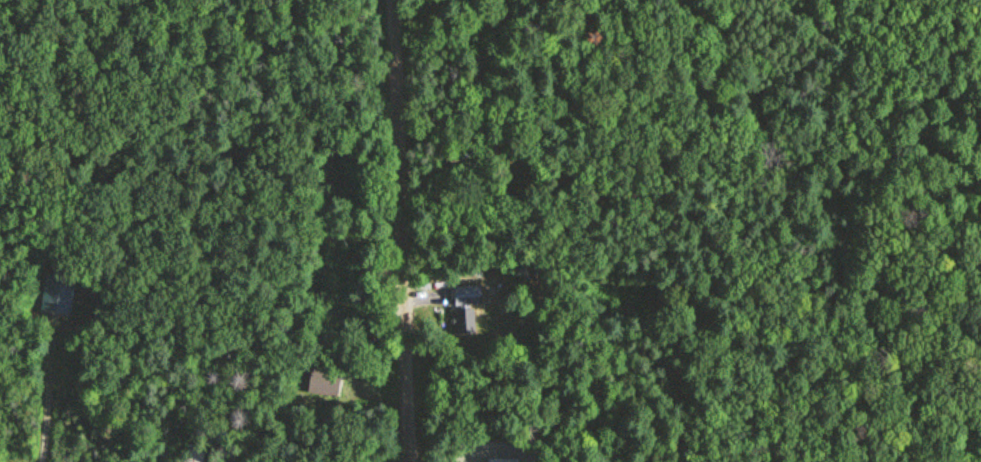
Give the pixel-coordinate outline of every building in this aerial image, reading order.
[(43,272),(37,309),(70,313),(75,276),(43,272)] [(482,306),(481,286),(452,287),(454,334),(474,334),(474,306),(482,306)]
